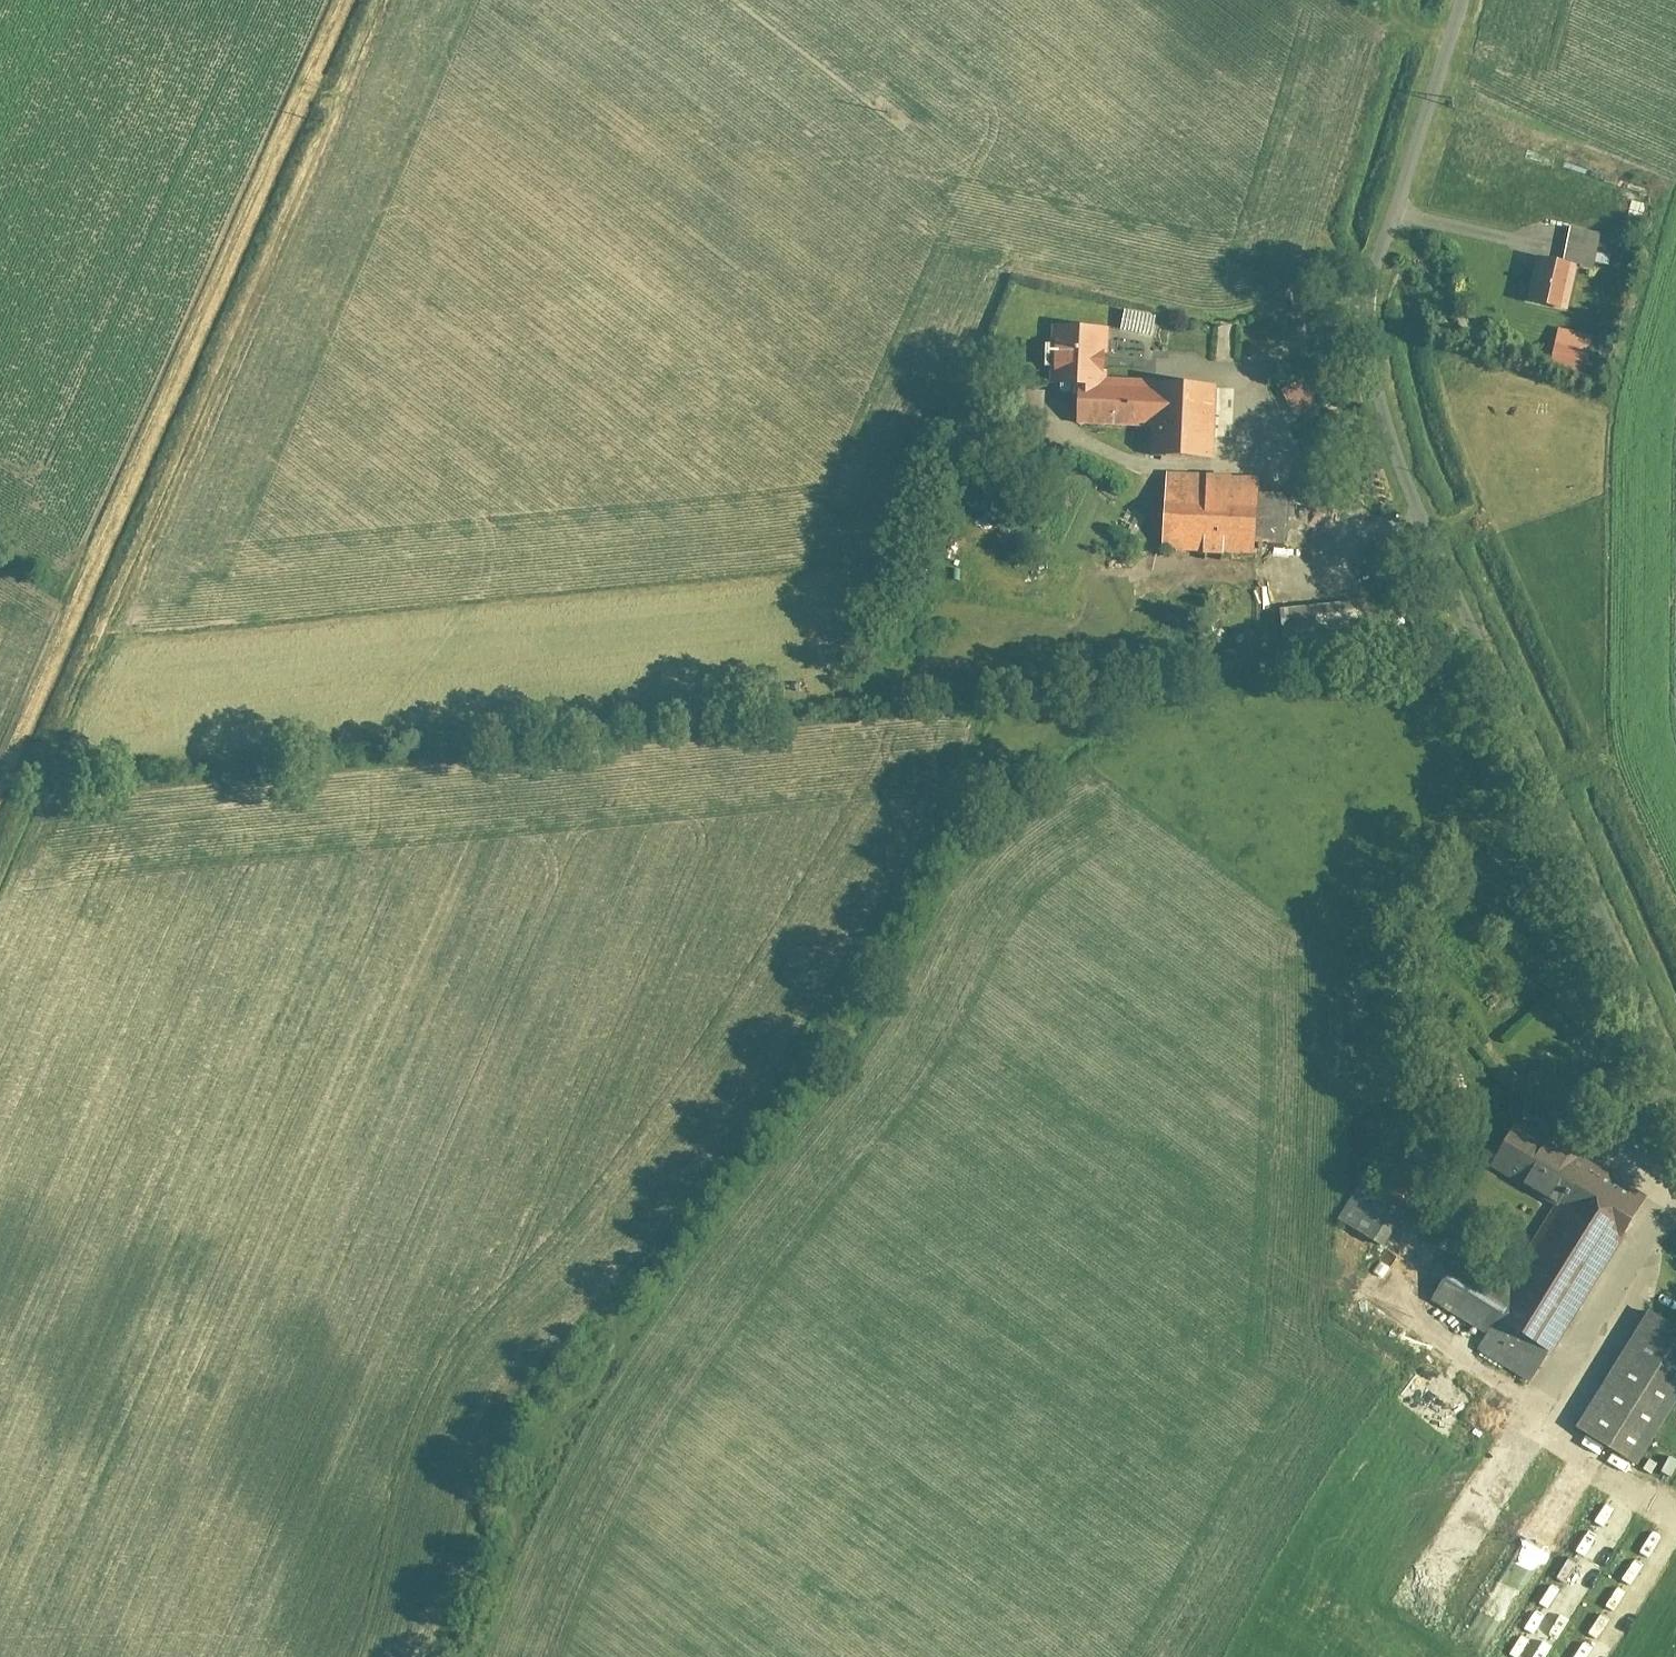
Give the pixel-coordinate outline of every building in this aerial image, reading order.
[(1564,316),(1573,273),(1592,277),(1600,239),(1571,233),(1563,269),(1534,263),(1525,308),(1564,316)] [(1074,391),(1073,431),(1147,434),(1146,462),(1210,465),(1213,389),(1149,387),(1149,393),(1100,391),(1102,332),(1050,330),(1048,390),(1074,391)] [(1558,334),(1548,372),(1582,381),(1592,343),(1558,334)] [(1254,560),(1255,549),(1282,550),(1284,501),(1257,500),(1257,484),(1164,480),(1161,557),(1254,560)] [(1279,614),(1281,655),(1361,650),(1359,609),(1279,614)] [(1453,1266),(1428,1309),(1487,1342),(1478,1357),(1535,1389),(1617,1246),(1642,1203),(1512,1129),(1487,1173),(1560,1214),(1511,1299),(1453,1266)] [(1411,1147),(1380,1199),(1409,1216),(1439,1164),(1411,1147)] [(1361,1190),(1337,1226),(1379,1254),(1403,1218),(1361,1190)] [(1573,1434),(1635,1473),(1675,1408),(1675,1340),(1646,1320),(1573,1434)]
